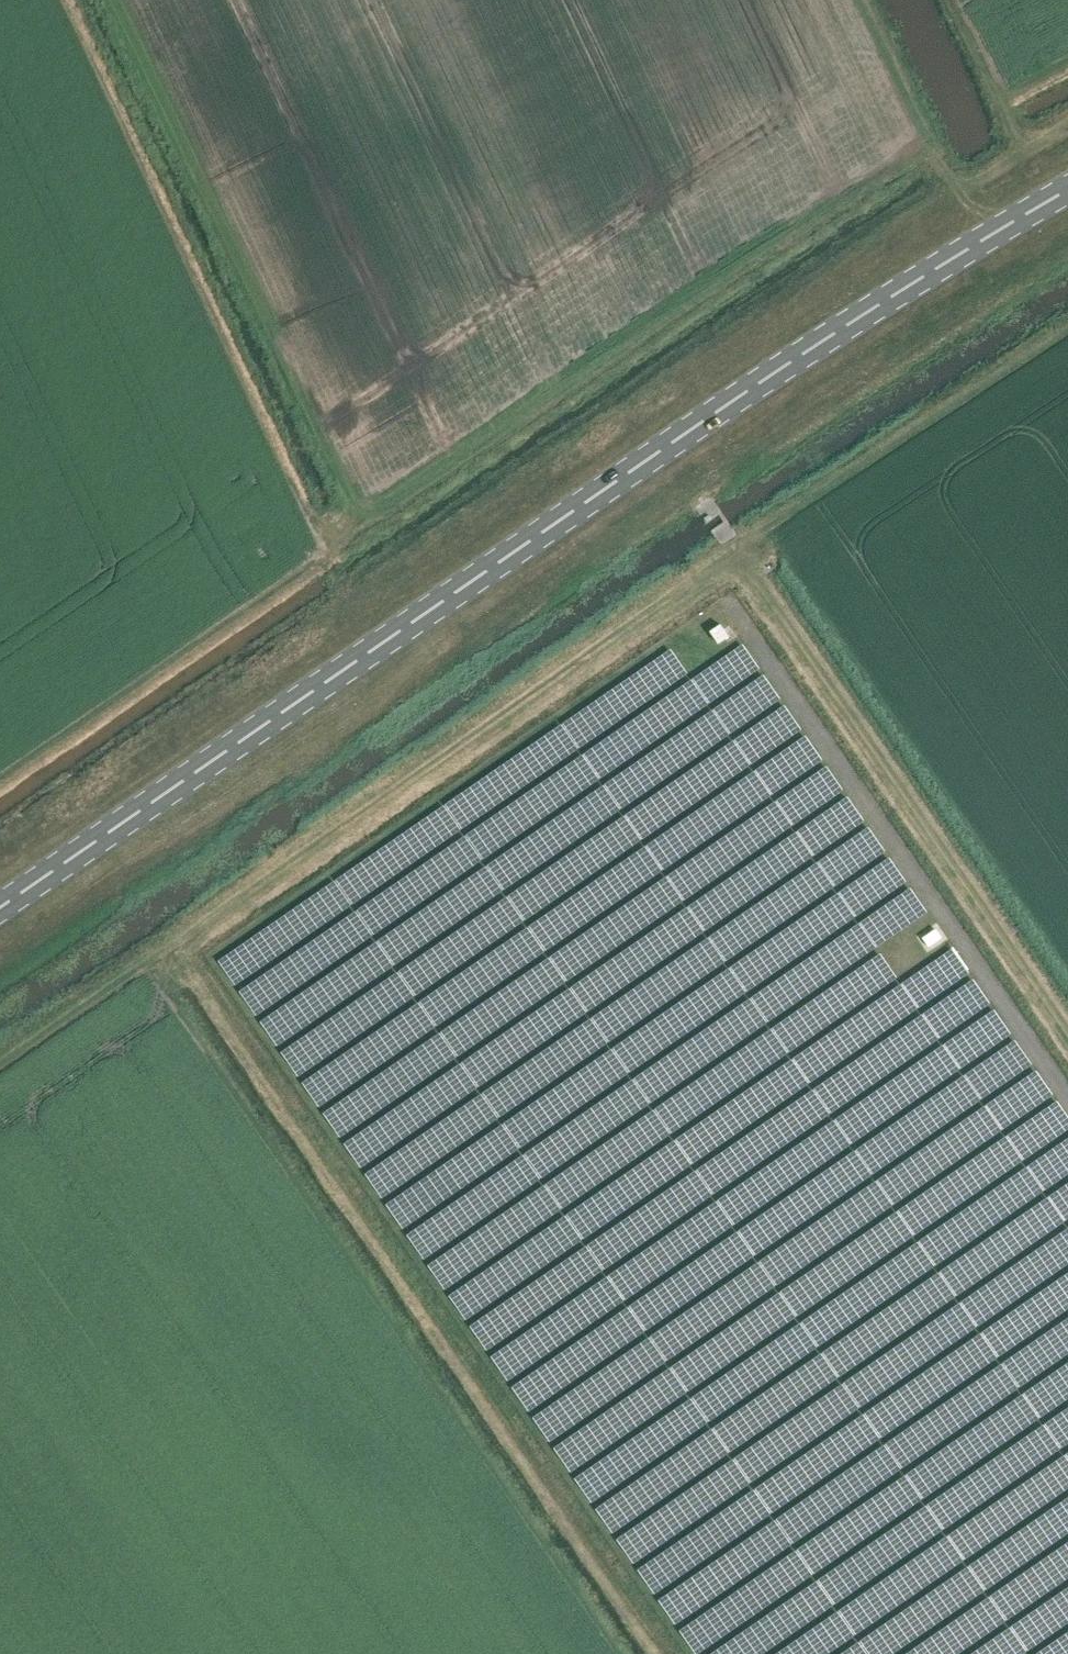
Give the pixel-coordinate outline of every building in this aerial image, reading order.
[(710,632),(719,644),(729,637),(721,625),(710,632)]
